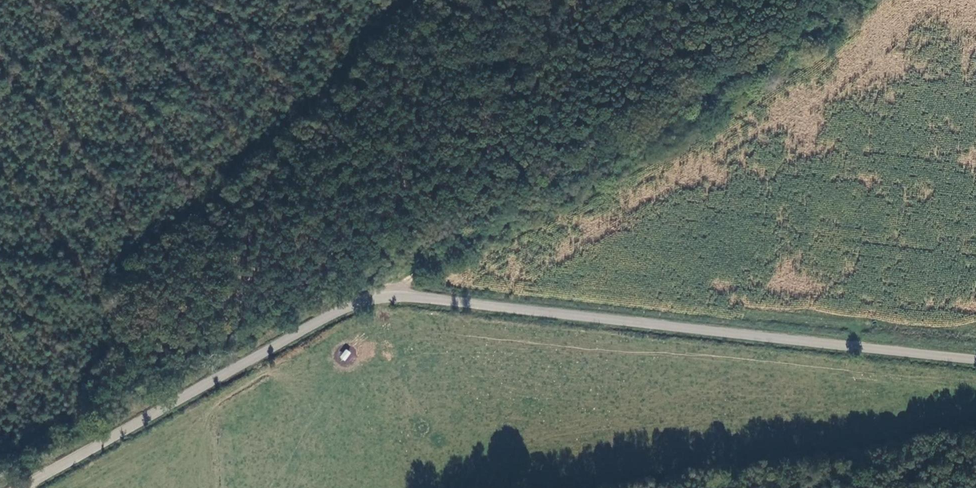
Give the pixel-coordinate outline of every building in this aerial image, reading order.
[(346,362),(351,352),(345,348),(339,358),(346,362)]
